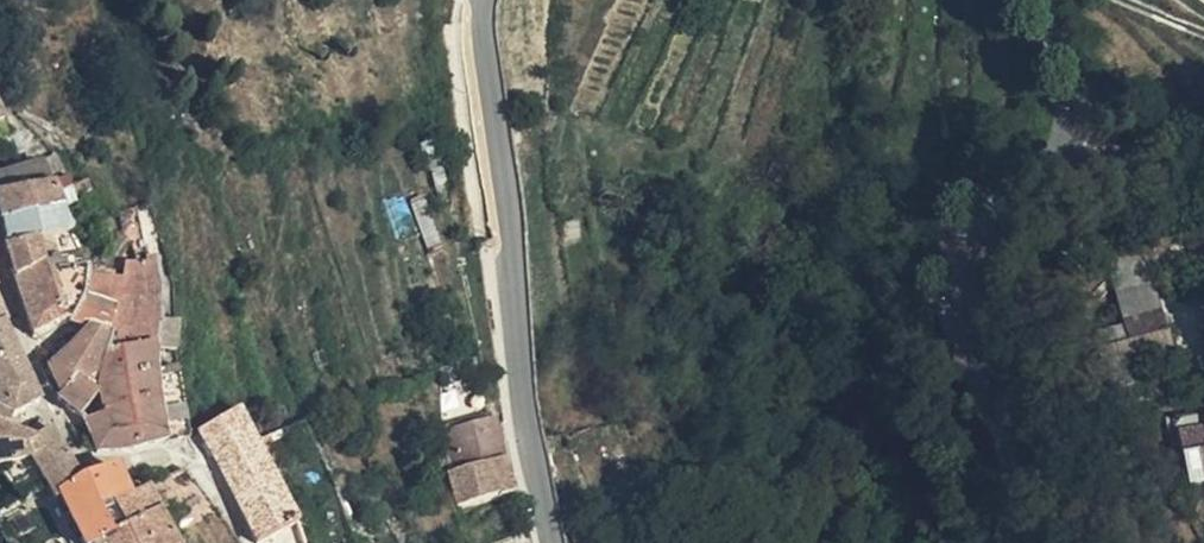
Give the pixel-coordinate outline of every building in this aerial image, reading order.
[(533,132),(536,128),(538,125),(538,122),(536,117),(532,115),(528,114),(524,116),(521,120),(520,124),(522,128),(525,131),(528,132),(533,132)] [(0,175),(0,195),(24,192),(53,187),(44,164),(0,175)] [(783,178),(785,168),(774,165),(771,176),(783,178)] [(67,181),(53,187),(64,212),(76,207),(74,202),(70,191),(67,181)] [(87,183),(70,191),(74,202),(91,194),(87,183)] [(0,195),(0,223),(1,225),(64,212),(53,187),(24,192),(0,195)] [(443,250),(423,195),(410,199),(430,255),(443,250)] [(147,260),(137,210),(117,217),(126,265),(123,283),(162,286),(160,278),(156,259),(147,260)] [(64,212),(1,225),(3,251),(38,242),(38,244),(53,241),(73,235),(64,212)] [(53,241),(38,244),(43,262),(57,260),(53,241)] [(38,242),(3,251),(6,261),(12,283),(12,284),(44,269),(43,262),(38,244),(38,242)] [(48,287),(46,275),(44,269),(12,284),(19,304),(48,287)] [(84,280),(85,272),(46,275),(48,287),(19,304),(29,336),(32,344),(63,326),(63,324),(64,317),(67,295),(83,296),(84,280)] [(118,283),(84,280),(83,296),(84,296),(114,309),(118,283)] [(163,297),(162,286),(123,283),(118,283),(114,309),(110,338),(104,353),(156,347),(162,321),(163,311),(163,297)] [(82,300),(83,296),(67,295),(64,317),(63,324),(70,324),(82,300)] [(84,296),(83,296),(82,300),(70,324),(87,330),(71,345),(99,366),(104,353),(110,338),(114,309),(84,296)] [(180,322),(180,311),(163,311),(162,321),(180,322)] [(1164,333),(1158,312),(1123,324),(1125,328),(1129,343),(1164,333)] [(177,351),(180,322),(162,321),(156,347),(156,349),(177,351)] [(14,422),(28,414),(41,406),(5,325),(0,327),(0,417),(14,422)] [(1091,339),(1096,354),(1129,343),(1125,328),(1091,339)] [(1129,343),(1096,354),(1102,375),(1170,354),(1164,333),(1129,343)] [(99,366),(71,345),(46,369),(57,391),(60,398),(75,380),(90,393),(92,385),(99,366)] [(156,347),(104,353),(98,387),(103,416),(109,435),(89,438),(94,455),(96,456),(101,456),(122,454),(167,445),(163,418),(158,380),(157,368),(156,349),(156,347)] [(163,418),(167,445),(191,438),(178,367),(157,368),(158,380),(163,418)] [(75,380),(60,398),(56,403),(79,420),(97,398),(90,393),(75,380)] [(199,432),(256,542),(260,542),(297,524),(298,523),(268,463),(257,440),(240,410),(199,432)] [(109,435),(103,416),(82,424),(85,429),(89,438),(109,435)] [(1201,420),(1199,417),(1172,423),(1178,450),(1186,485),(1203,482),(1203,419),(1201,420)] [(1178,450),(1172,423),(1171,419),(1163,422),(1169,451),(1178,450)] [(496,421),(450,429),(461,467),(506,457),(496,421)] [(23,449),(36,440),(0,427),(0,441),(23,449)] [(23,449),(29,463),(39,480),(72,464),(52,429),(36,440),(23,449)] [(271,434),(257,440),(268,463),(282,456),(271,434)] [(29,463),(23,449),(0,441),(0,470),(29,463)] [(451,469),(458,495),(460,500),(516,489),(506,457),(461,467),(451,469)] [(0,470),(0,476),(13,493),(39,480),(29,463),(0,470)] [(45,490),(53,503),(58,499),(79,542),(104,542),(112,539),(98,511),(129,498),(117,469),(82,480),(72,464),(39,480),(45,490)] [(13,493),(19,502),(22,505),(40,493),(45,490),(39,480),(13,493)] [(160,511),(149,488),(129,498),(140,521),(158,512),(160,511)] [(45,490),(40,493),(49,506),(53,503),(45,490)] [(158,512),(140,521),(129,498),(98,511),(112,539),(104,542),(176,542),(158,512)] [(49,506),(48,507),(67,542),(79,542),(58,499),(53,503),(49,506)] [(489,542),(536,542),(533,531),(489,541),(489,542)]
